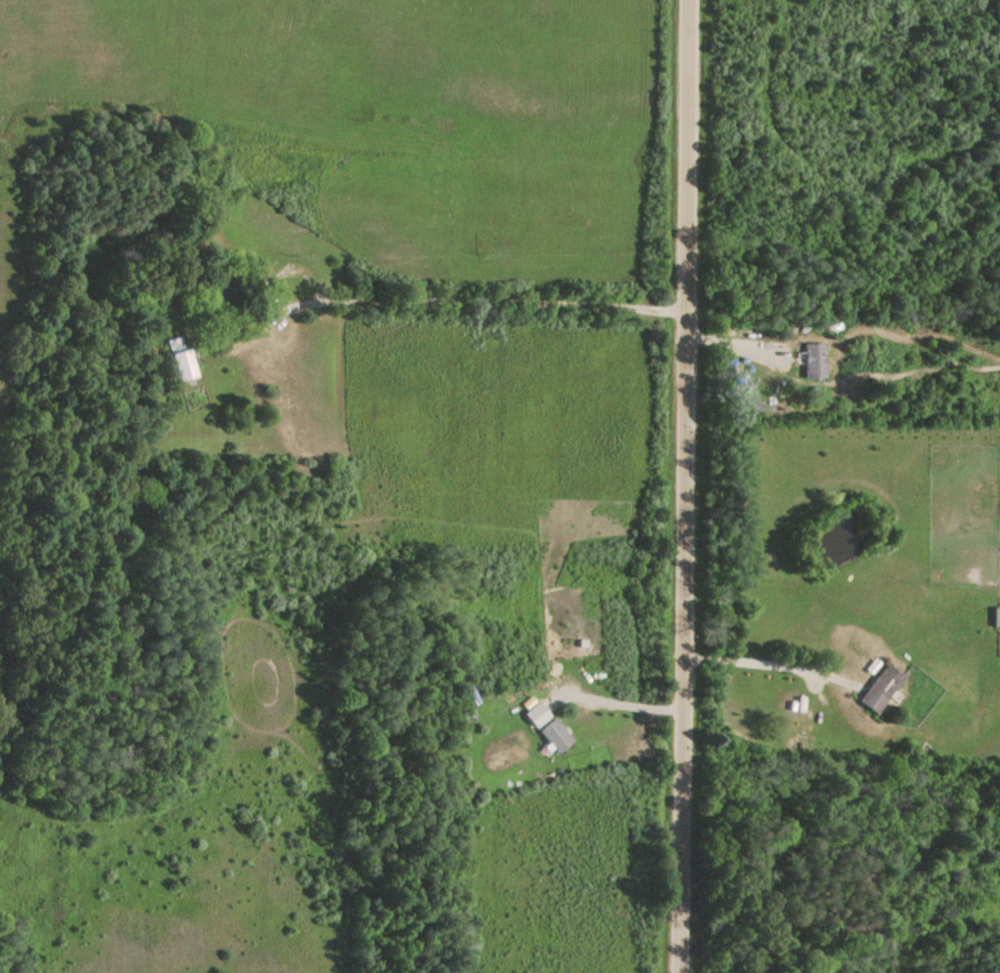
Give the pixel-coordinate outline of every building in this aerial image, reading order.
[(197,379),(186,336),(167,341),(179,384),(197,379)] [(826,381),(826,346),(806,346),(806,381),(826,381)] [(905,680),(887,667),(859,703),(876,717),(905,680)] [(539,735),(558,757),(574,744),(555,721),(539,735)]
